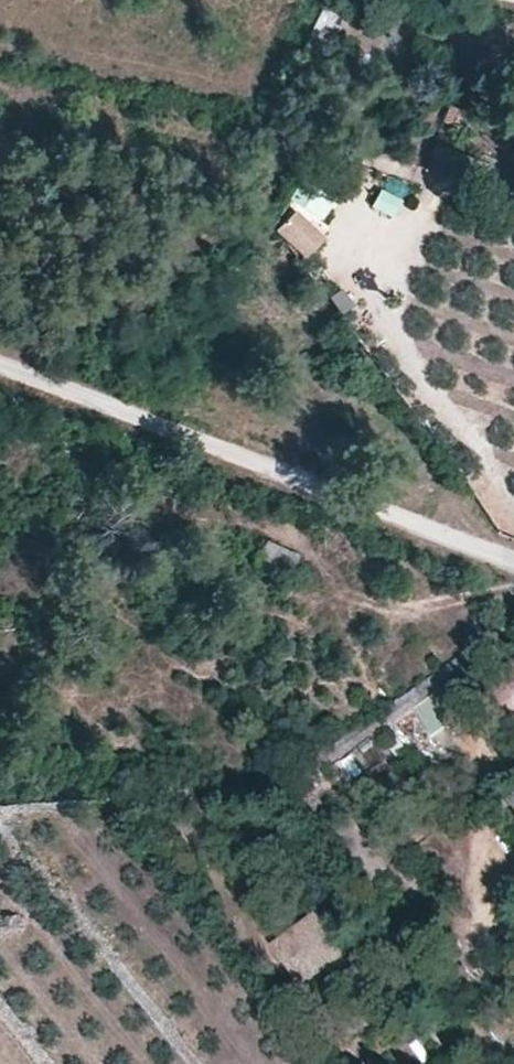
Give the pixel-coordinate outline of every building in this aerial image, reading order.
[(321,3),(294,55),(312,63),(337,11),(321,3)] [(320,220),(334,202),(300,176),(286,195),(320,220)] [(371,206),(395,213),(401,194),(377,187),(371,206)] [(323,239),(291,208),(275,226),(306,257),(323,239)] [(456,724),(437,696),(412,713),(432,741),(456,724)] [(351,955),(320,916),(276,949),(292,969),(307,989),(351,955)]
